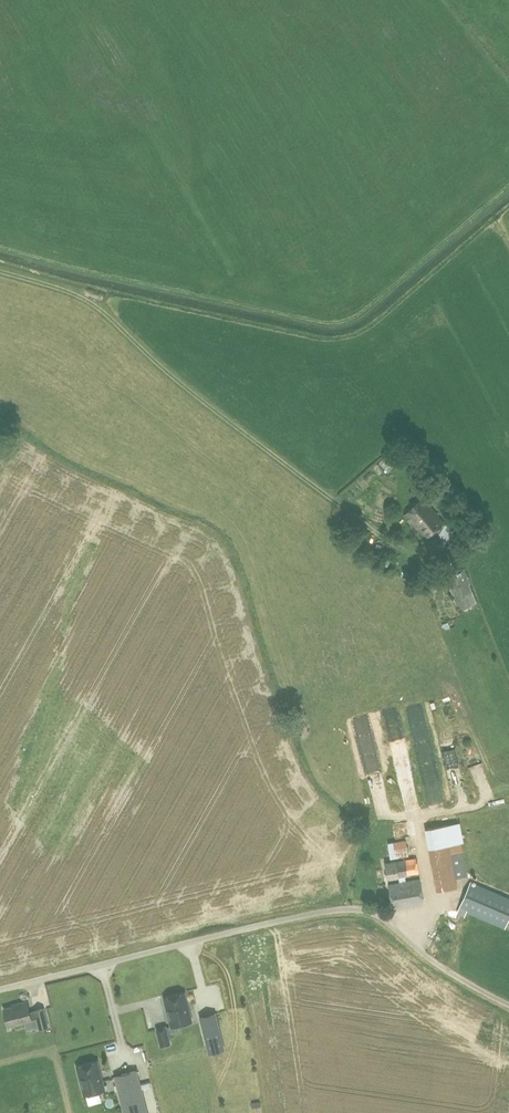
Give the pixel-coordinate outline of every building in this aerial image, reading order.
[(437,481),(442,486),(447,481),(442,476),(437,481)] [(444,522),(422,498),(403,514),(412,524),(412,523),(425,538),(444,522)] [(443,545),(453,528),(445,524),(435,539),(443,545)] [(361,555),(372,558),(375,547),(365,544),(361,555)] [(457,572),(446,576),(459,609),(476,602),(468,582),(470,582),(465,569),(463,569),(462,570),(460,565),(456,566),(457,572)] [(381,710),(384,728),(398,726),(395,707),(381,710)] [(402,733),(389,735),(400,808),(416,805),(414,792),(411,792),(402,733)] [(464,761),(476,759),(472,738),(461,740),(464,761)] [(445,778),(458,777),(456,755),(443,757),(445,778)] [(461,780),(450,782),(451,791),(462,790),(461,780)] [(467,875),(463,851),(462,842),(463,841),(460,821),(424,828),(428,847),(436,891),(457,887),(455,878),(467,875)] [(406,839),(387,842),(390,858),(408,855),(406,839)] [(398,877),(399,882),(388,883),(392,907),(424,902),(419,878),(406,880),(405,875),(418,872),(415,857),(396,861),(396,860),(384,862),(388,879),(398,877)] [(470,881),(459,907),(504,927),(508,916),(508,898),(470,881)] [(163,997),(171,1026),(192,1021),(184,992),(163,997)] [(17,1004),(3,1008),(7,1025),(36,1018),(39,1029),(48,1026),(43,1008),(34,1010),(34,1011),(29,1012),(26,1000),(17,1003),(17,1004)] [(205,1024),(204,1007),(195,1008),(196,1024),(205,1024)] [(75,1025),(74,1035),(91,1035),(92,1026),(75,1025)] [(157,1029),(161,1045),(169,1043),(165,1026),(157,1029)] [(224,1049),(218,1027),(203,1031),(207,1045),(209,1053),(224,1049)] [(77,1045),(52,1053),(55,1061),(80,1054),(77,1045)] [(97,1060),(76,1066),(84,1095),(105,1089),(97,1060)] [(136,1070),(114,1076),(124,1112),(147,1112),(136,1070)]
